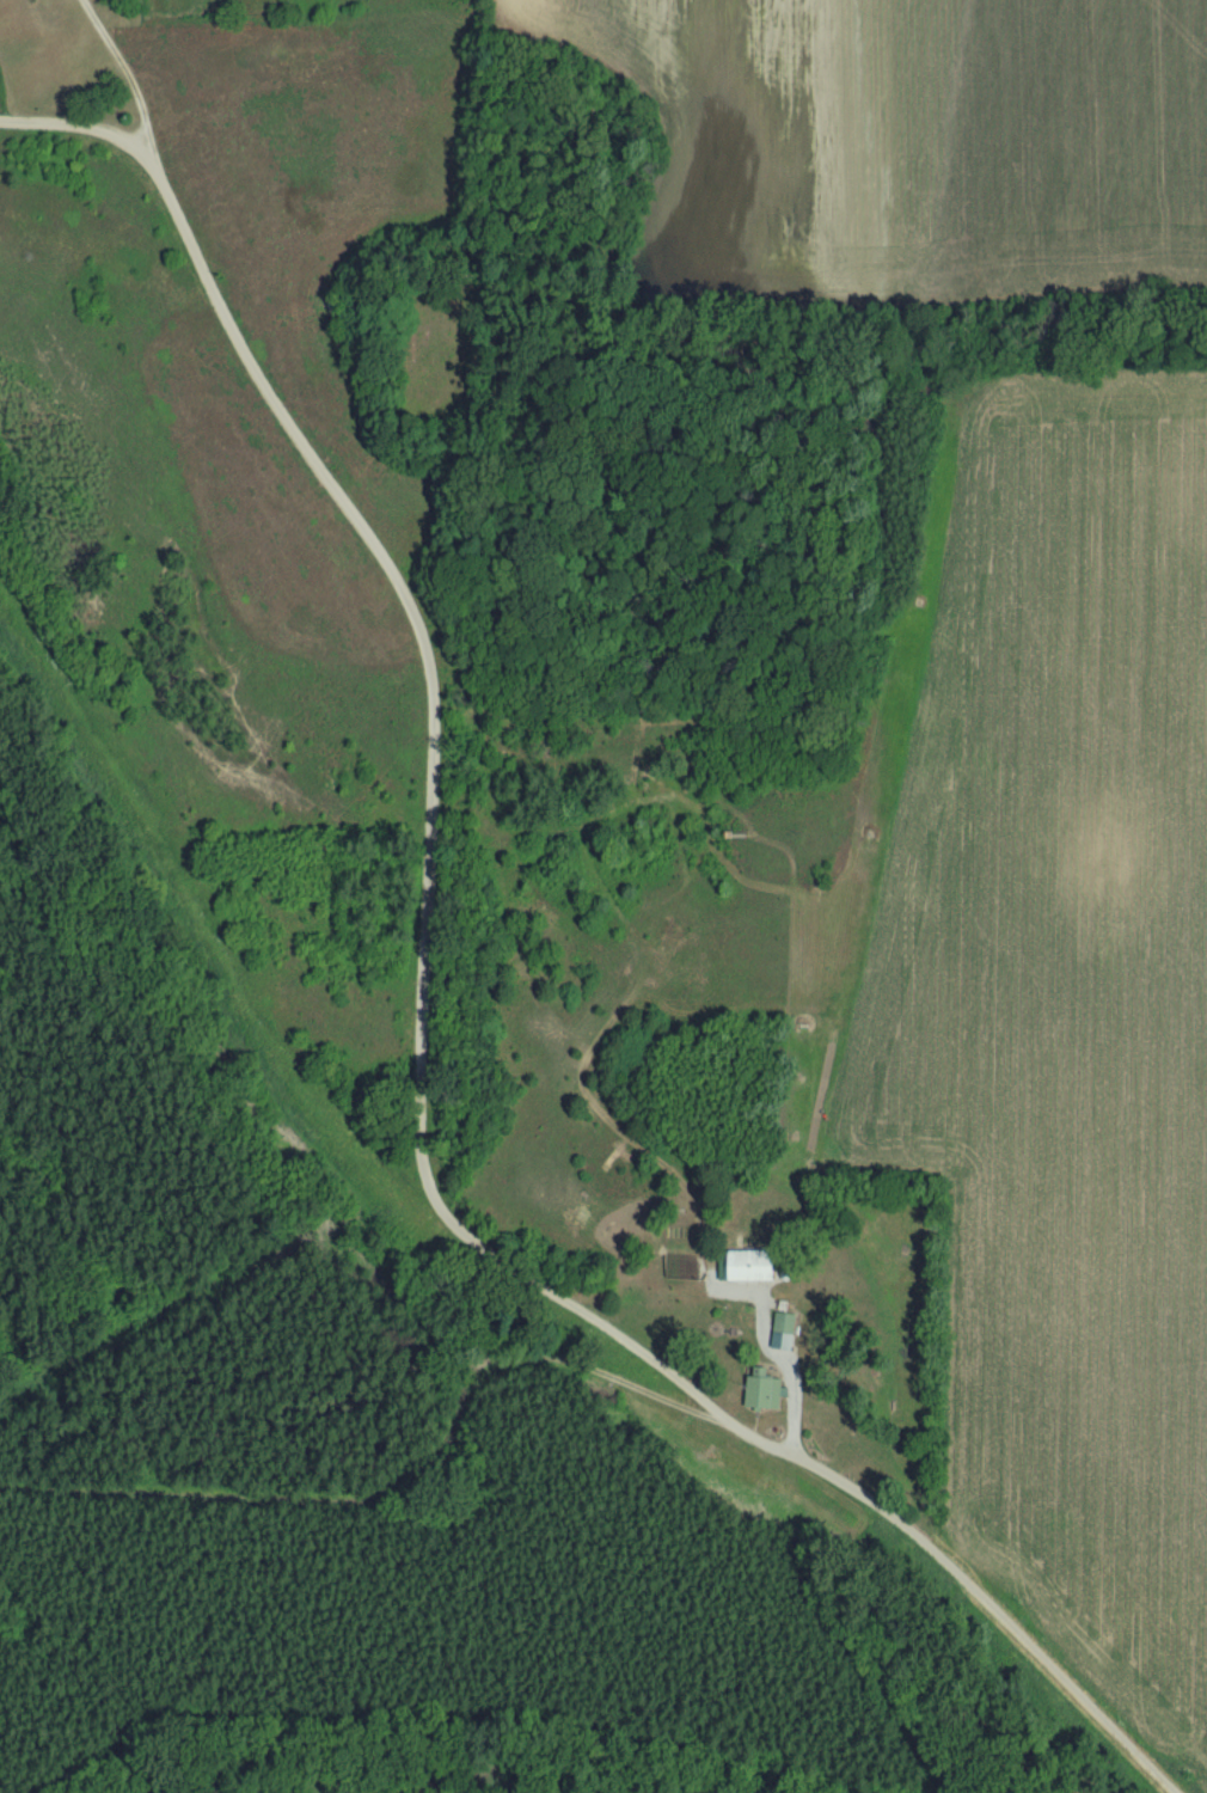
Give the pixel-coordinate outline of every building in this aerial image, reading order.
[(720,1250),(720,1279),(763,1278),(762,1249),(720,1250)]
